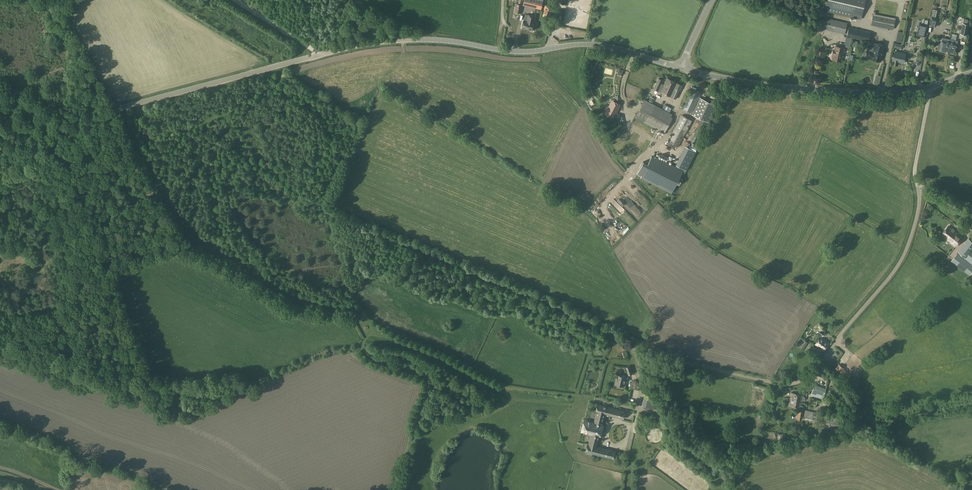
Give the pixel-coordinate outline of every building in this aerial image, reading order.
[(861,19),(865,0),(827,0),(824,11),(861,19)] [(545,10),(543,16),(548,18),(552,8),(552,7),(552,6),(550,6),(549,7),(545,5),(544,10),(545,10)] [(871,25),(893,29),(895,18),(873,14),(871,25)] [(524,20),(522,28),(529,29),(529,30),(533,31),(535,22),(533,22),(535,16),(528,15),(527,20),(524,20)] [(937,18),(930,16),(929,25),(935,26),(937,18)] [(845,34),(846,27),(847,23),(825,18),(823,29),(845,34)] [(916,35),(924,37),(927,24),(919,22),(916,35)] [(846,37),(868,41),(870,32),(849,27),(846,37)] [(947,52),(950,39),(942,37),(940,44),(938,44),(937,49),(939,49),(939,50),(947,52)] [(950,39),(947,52),(954,54),(955,49),(957,49),(958,43),(957,43),(957,41),(950,39)] [(870,59),(881,62),(884,45),(874,43),(872,52),(867,50),(865,57),(870,58),(870,59)] [(833,51),(832,55),(834,55),(833,60),(841,61),(844,48),(835,46),(834,52),(833,51)] [(903,63),(905,54),(894,52),(892,60),(893,60),(892,64),(897,66),(898,62),(903,63)] [(654,88),(660,91),(663,84),(661,84),(662,80),(658,78),(654,88)] [(675,82),(676,82),(667,78),(660,92),(676,99),(682,85),(675,82)] [(692,113),(700,97),(690,93),(683,108),(692,113)] [(717,105),(700,97),(692,114),(709,122),(717,105)] [(672,114),(664,110),(645,99),(635,118),(664,133),(673,118),(671,117),(672,114)] [(621,105),(614,101),(606,115),(613,119),(621,105)] [(671,136),(670,138),(668,141),(678,146),(692,120),(682,115),(671,135),(671,136)] [(685,168),(693,151),(686,147),(678,165),(685,168)] [(648,163),(643,161),(637,173),(642,175),(641,177),(672,192),(676,184),(679,185),(682,181),(679,179),(683,171),(666,162),(655,157),(654,158),(651,156),(648,163)] [(963,237),(948,226),(942,235),(956,246),(963,237)] [(969,239),(959,251),(966,257),(971,250),(971,241),(969,239)] [(951,261),(970,276),(971,273),(971,264),(965,259),(958,253),(951,261)] [(819,339),(815,345),(818,346),(814,352),(819,356),(823,350),(824,350),(829,342),(821,336),(822,336),(825,332),(819,328),(816,332),(819,335),(818,337),(819,339)] [(839,365),(834,370),(846,380),(851,375),(839,365)] [(613,372),(610,384),(610,385),(609,390),(618,392),(620,382),(623,383),(624,378),(620,377),(621,374),(613,372)] [(823,399),(826,388),(814,385),(811,395),(823,399)] [(641,391),(630,389),(627,401),(638,403),(641,391)] [(804,397),(803,396),(803,395),(791,393),(790,399),(798,401),(797,402),(802,403),(802,400),(804,400),(805,398),(804,397)] [(650,396),(642,395),(642,406),(650,407),(650,396)] [(798,401),(790,399),(788,406),(800,408),(803,409),(803,405),(801,405),(802,403),(797,402),(798,401)] [(594,453),(613,458),(615,451),(596,446),(599,436),(600,436),(603,424),(602,424),(604,414),(606,414),(606,411),(611,412),(610,415),(611,415),(623,418),(625,411),(612,408),(597,404),(595,411),(597,412),(594,422),(587,420),(584,432),(591,434),(589,444),(587,444),(585,451),(594,454),(594,453)] [(842,418),(805,410),(803,419),(812,421),(811,425),(816,426),(817,422),(840,428),(842,418)] [(622,445),(620,456),(627,457),(630,440),(624,439),(623,445),(622,445)]
